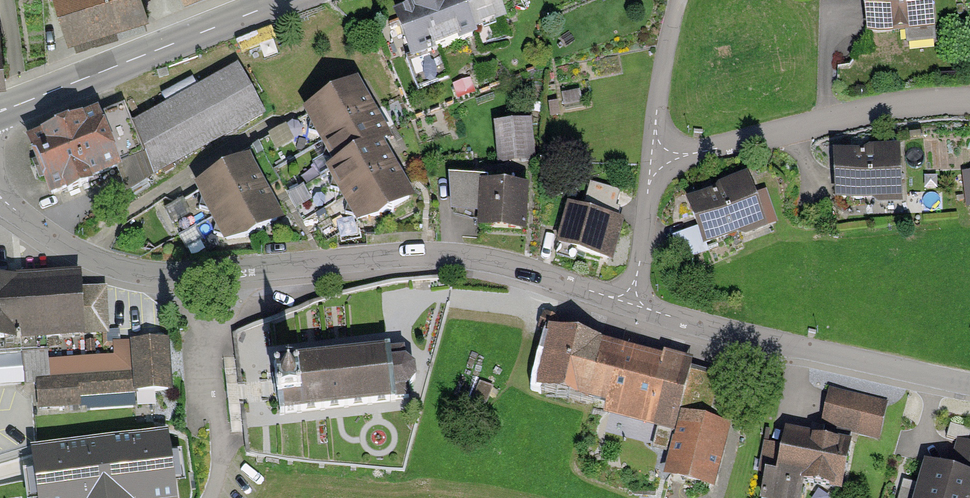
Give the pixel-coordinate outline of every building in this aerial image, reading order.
[(71,36),(143,14),(139,0),(60,0),(71,36)] [(402,21),(413,55),(514,23),(507,0),(465,0),(402,21)] [(869,32),(932,26),(929,0),(866,0),(869,32)] [(131,125),(145,159),(153,170),(263,112),(239,67),(131,125)] [(362,88),(316,115),(346,165),(336,171),(373,231),(420,203),(388,150),(396,145),(362,88)] [(123,106),(32,144),(53,196),(145,159),(131,125),(123,106)] [(537,124),(501,126),(504,162),(539,160),(537,124)] [(898,147),(835,150),(837,198),(900,195),(898,147)] [(254,161),(207,188),(244,249),(290,221),(254,161)] [(746,176),(686,199),(696,223),(704,244),(764,221),(746,176)] [(532,235),(532,187),(457,186),(457,212),(484,213),(484,234),(532,235)] [(626,218),(575,207),(566,248),(617,259),(626,218)] [(704,244),(696,223),(672,232),(682,259),(706,249),(704,244)] [(0,284),(0,355),(21,353),(20,338),(106,331),(103,292),(81,293),(80,278),(0,284)] [(707,421),(717,379),(552,337),(540,385),(609,402),(607,412),(680,430),(670,469),(711,479),(725,425),(707,421)] [(78,396),(170,389),(166,340),(118,344),(120,374),(38,381),(40,407),(79,404),(78,396)] [(389,350),(274,364),(276,377),(275,377),(277,401),(279,401),(280,414),(395,401),(395,400),(409,398),(408,387),(415,379),(414,367),(405,360),(404,360),(403,350),(389,352),(389,350)] [(884,404),(833,393),(826,424),(877,435),(884,404)] [(841,488),(850,441),(786,429),(777,475),(766,473),(762,496),(770,497),(799,497),(802,481),(841,488)] [(167,440),(30,459),(35,497),(175,497),(167,440)] [(959,441),(951,470),(926,463),(916,497),(969,497),(969,444),(959,441)]
